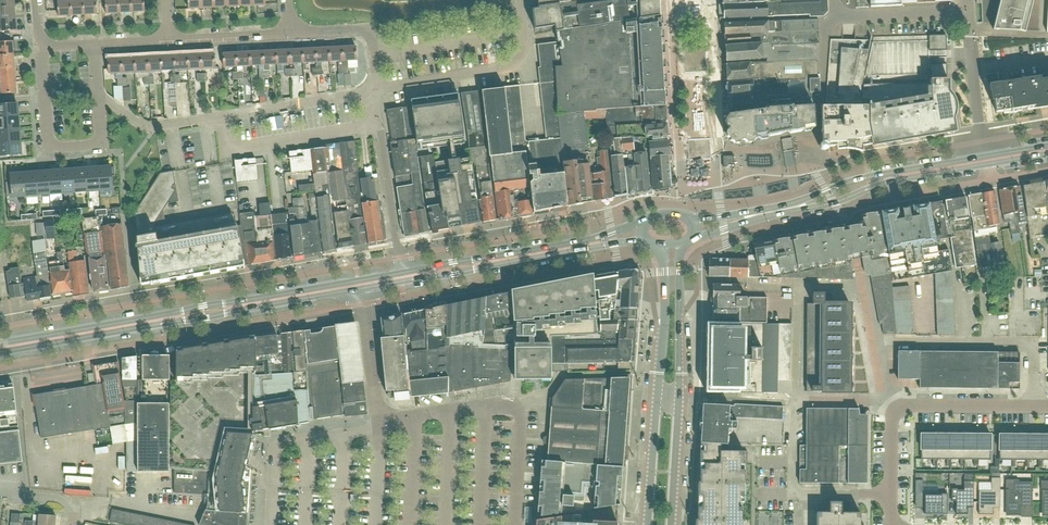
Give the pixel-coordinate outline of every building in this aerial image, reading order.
[(71,15),(71,1),(71,0),(57,0),(58,16),(71,15)] [(71,1),(71,15),(84,15),(83,0),(77,0),(71,1)] [(84,15),(97,14),(97,0),(83,0),(84,15)] [(118,0),(105,0),(106,14),(119,13),(118,0)] [(119,13),(132,12),(131,0),(118,0),(119,13)] [(132,12),(145,12),(144,0),(131,0),(132,12)] [(201,8),(201,0),(188,0),(188,9),(201,8)] [(201,8),(214,8),(214,0),(201,0),(201,8)] [(533,8),(532,8),(535,29),(554,27),(556,32),(660,16),(659,0),(589,0),(573,2),(555,5),(533,8)] [(976,28),(993,29),(1019,30),(1047,32),(1047,0),(975,0),(976,28)] [(724,18),(724,19),(727,19),(727,18),(733,18),(747,18),(749,16),(752,18),(810,15),(812,13),(815,15),(823,15),(823,2),(768,4),(768,2),(723,4),(723,5),(724,5),(725,18),(724,18)] [(16,17),(15,5),(2,5),(2,12),(0,12),(0,18),(16,17)] [(555,74),(556,81),(557,87),(557,89),(557,96),(557,103),(558,110),(558,114),(584,112),(606,111),(655,107),(655,108),(665,107),(663,75),(662,54),(660,16),(556,32),(558,42),(559,50),(561,58),(562,65),(554,67),(555,74)] [(16,17),(0,18),(0,32),(17,30),(16,17)] [(819,31),(818,19),(728,23),(724,23),(725,34),(766,32),(819,31)] [(768,42),(768,43),(768,46),(817,44),(819,44),(819,31),(766,32),(725,34),(725,45),(768,42)] [(946,43),(946,35),(874,37),(864,78),(860,100),(869,100),(868,122),(873,144),(954,130),(952,118),(954,114),(954,110),(954,106),(954,102),(952,98),(950,95),(948,92),(947,71),(943,72),(943,64),(929,64),(929,51),(942,51),(942,43),(946,43)] [(872,144),(868,122),(867,100),(859,100),(871,37),(870,40),(831,39),(826,106),(822,106),(822,126),(823,142),(821,142),(820,144),(819,145),(820,147),(820,149),(822,150),(823,151),(825,150),(827,150),(828,148),(829,147),(836,146),(837,150),(843,149),(849,149),(855,150),(855,147),(855,146),(862,145),(862,146),(872,144)] [(13,54),(13,48),(15,48),(15,41),(12,41),(0,42),(0,55),(13,54)] [(538,45),(539,53),(559,50),(558,42),(538,45)] [(768,46),(768,43),(726,46),(726,56),(726,61),(766,58),(766,61),(817,60),(817,44),(768,46)] [(349,73),(348,61),(357,60),(356,46),(342,47),(344,73),(349,73)] [(317,62),(330,62),(329,47),(316,48),(317,62)] [(340,73),(344,73),(342,47),(329,47),(330,62),(339,61),(340,73)] [(303,63),(317,62),(316,48),(303,49),(303,63)] [(290,64),(303,63),(303,49),(289,50),(290,64)] [(270,65),(277,64),(276,50),(263,51),(264,65),(264,68),(264,78),(265,91),(272,91),(271,78),(270,78),(269,70),(270,70),(270,65)] [(289,50),(276,50),(277,64),(290,64),(289,50)] [(561,58),(559,50),(539,53),(540,60),(561,58)] [(264,65),(263,51),(250,52),(250,66),(264,65)] [(242,66),(250,66),(250,52),(236,53),(237,67),(238,70),(238,80),(239,92),(245,92),(244,79),(243,79),(242,66)] [(214,53),(201,54),(201,68),(215,68),(214,53)] [(224,67),(237,67),(236,53),(223,53),(224,67)] [(14,67),(13,54),(0,55),(0,68),(14,67)] [(188,69),(201,68),(201,54),(187,55),(188,69)] [(175,70),(188,69),(187,55),(174,56),(175,70)] [(148,71),(162,71),(161,56),(148,57),(148,71)] [(176,83),(175,75),(175,70),(174,56),(161,56),(162,71),(170,70),(171,84),(168,84),(168,94),(176,93),(176,83)] [(148,57),(134,58),(135,72),(135,77),(144,77),(149,76),(148,71),(148,57)] [(123,86),(123,78),(122,73),(121,58),(108,59),(108,73),(117,73),(118,87),(123,86)] [(122,73),(135,72),(134,58),(121,58),(122,73)] [(562,65),(561,58),(540,60),(540,67),(541,68),(554,66),(554,67),(562,65)] [(751,79),(757,78),(767,76),(767,79),(788,80),(818,78),(817,60),(766,61),(766,62),(753,62),(726,64),(727,81),(751,79)] [(555,74),(554,67),(554,66),(541,68),(540,67),(538,67),(539,75),(555,74)] [(1,81),(15,79),(14,67),(0,68),(0,81),(1,81)] [(1000,86),(998,73),(997,73),(998,77),(988,79),(991,101),(994,100),(996,112),(1035,106),(1035,107),(1047,105),(1047,78),(1000,86)] [(539,75),(540,83),(556,81),(555,74),(539,75)] [(342,87),(354,86),(354,75),(341,76),(342,87)] [(727,83),(728,96),(753,94),(753,91),(769,91),(769,95),(788,95),(788,80),(767,79),(767,76),(757,78),(756,80),(727,83)] [(746,110),(729,112),(730,114),(728,115),(729,141),(731,141),(734,143),(752,142),(754,139),(756,139),(756,137),(767,135),(767,136),(783,133),(783,132),(787,132),(788,132),(804,129),(804,128),(813,127),(813,128),(815,127),(814,124),(813,105),(815,105),(814,95),(810,95),(810,93),(819,92),(820,95),(820,78),(818,78),(788,80),(788,95),(788,99),(789,107),(765,108),(754,110),(753,108),(746,110)] [(16,92),(15,79),(1,81),(2,94),(16,92)] [(557,87),(556,81),(540,83),(541,90),(557,89),(557,87)] [(191,96),(199,95),(199,82),(191,83),(191,96)] [(504,88),(505,95),(521,93),(520,85),(505,87),(505,88),(504,88)] [(491,157),(498,219),(519,216),(515,190),(512,153),(511,142),(510,134),(509,126),(508,118),(507,111),(506,103),(505,95),(504,88),(481,91),(488,146),(489,157),(491,157)] [(557,96),(557,89),(541,90),(542,97),(557,96)] [(474,163),(482,222),(496,220),(489,163),(486,163),(484,147),(487,146),(485,132),(481,91),(461,93),(465,115),(468,133),(470,157),(471,157),(472,164),(474,163)] [(505,95),(506,103),(521,101),(521,93),(505,95)] [(412,100),(418,150),(465,144),(458,94),(412,100)] [(753,94),(728,96),(728,112),(729,112),(746,110),(753,108),(754,110),(765,108),(789,107),(788,99),(788,95),(753,96),(753,94)] [(542,97),(542,104),(557,103),(557,96),(542,97)] [(411,172),(419,234),(429,232),(423,197),(418,157),(417,152),(418,152),(418,150),(412,100),(411,100),(412,107),(402,108),(404,118),(408,151),(411,172)] [(506,103),(507,111),(522,109),(521,101),(506,103)] [(558,110),(557,103),(542,104),(543,112),(558,110)] [(18,116),(17,104),(0,105),(0,118),(18,116)] [(666,118),(665,107),(655,108),(655,107),(606,111),(607,118),(607,125),(636,122),(666,120),(666,118)] [(388,118),(396,175),(411,172),(408,151),(404,118),(402,108),(387,110),(388,118)] [(508,118),(523,117),(522,109),(507,111),(508,118)] [(544,119),(558,117),(558,114),(558,110),(543,112),(544,119)] [(584,155),(583,153),(584,152),(585,151),(586,151),(587,151),(587,152),(588,153),(588,154),(585,118),(584,112),(558,114),(558,117),(558,118),(559,124),(559,131),(560,138),(567,206),(586,203),(586,202),(586,201),(589,196),(588,183),(588,184),(587,179),(588,178),(586,159),(584,160),(583,155),(584,155)] [(19,129),(18,116),(0,118),(0,130),(19,129)] [(508,118),(509,126),(524,124),(523,117),(508,118)] [(545,126),(559,124),(558,118),(558,117),(544,119),(545,126)] [(613,140),(620,139),(633,138),(640,137),(640,134),(646,136),(652,136),(652,140),(668,138),(667,122),(607,126),(609,140),(613,140)] [(509,126),(510,134),(525,132),(524,124),(509,126)] [(546,133),(559,131),(559,124),(545,126),(546,133)] [(20,141),(19,129),(0,130),(0,143),(20,141)] [(600,147),(597,130),(586,132),(590,149),(600,147)] [(546,140),(560,138),(559,131),(546,133),(546,140)] [(525,132),(510,134),(511,142),(526,140),(525,132)] [(567,206),(560,138),(546,140),(528,142),(526,141),(526,151),(527,165),(533,213),(567,206)] [(627,196),(637,194),(634,162),(638,161),(637,153),(634,154),(633,150),(634,150),(633,138),(620,139),(622,153),(622,155),(627,196)] [(615,153),(622,153),(620,139),(613,140),(615,153)] [(526,151),(526,141),(526,140),(511,142),(512,153),(526,151)] [(21,154),(20,141),(0,143),(0,156),(21,154)] [(339,144),(343,171),(351,237),(351,236),(353,246),(367,244),(364,224),(363,221),(363,218),(364,218),(365,217),(362,196),(361,196),(358,173),(359,173),(355,141),(339,143),(339,144)] [(649,148),(650,157),(669,155),(668,141),(645,143),(643,143),(644,148),(646,149),(649,148)] [(343,171),(339,144),(325,145),(325,148),(327,172),(342,171),(343,171)] [(330,194),(327,172),(325,148),(310,149),(311,150),(313,170),(315,193),(320,239),(319,239),(320,252),(336,250),(333,225),(331,213),(330,194)] [(292,173),(313,170),(311,150),(289,152),(292,173)] [(610,177),(607,150),(600,151),(602,172),(599,172),(598,163),(594,163),(596,172),(591,173),(592,184),(591,184),(593,201),(613,198),(611,178),(610,177)] [(533,213),(527,165),(526,151),(512,153),(515,190),(519,216),(533,213)] [(634,162),(637,194),(650,191),(646,152),(637,153),(638,161),(634,162)] [(432,232),(448,229),(445,212),(442,213),(435,170),(433,155),(420,157),(426,196),(432,232)] [(445,212),(448,229),(462,226),(451,167),(452,167),(451,160),(435,163),(434,155),(433,155),(435,170),(442,213),(445,212)] [(615,198),(627,196),(622,155),(611,156),(615,198)] [(671,186),(669,155),(650,157),(653,191),(670,188),(671,186)] [(451,167),(462,226),(480,223),(471,164),(472,164),(471,157),(470,157),(451,160),(452,167),(451,167)] [(734,158),(725,158),(725,167),(734,167),(734,158)] [(235,161),(237,182),(258,179),(256,159),(235,161)] [(111,167),(98,168),(99,190),(112,189),(111,177),(115,176),(114,167),(111,167)] [(98,168),(85,169),(87,191),(99,190),(98,168)] [(87,191),(85,169),(73,170),(75,192),(87,191)] [(60,171),(62,193),(75,192),(73,170),(60,171)] [(48,172),(50,194),(62,193),(60,171),(48,172)] [(141,285),(245,266),(237,226),(234,227),(232,213),(156,227),(155,222),(168,204),(179,202),(177,191),(172,188),(175,183),(173,171),(160,173),(134,213),(141,285)] [(351,237),(343,171),(342,171),(327,172),(330,194),(333,194),(334,202),(343,200),(343,202),(341,203),(341,205),(333,206),(339,249),(352,246),(351,237)] [(36,172),(23,173),(25,196),(25,198),(38,197),(38,195),(37,195),(36,172)] [(37,195),(38,195),(50,194),(48,172),(36,172),(37,195)] [(419,234),(411,172),(396,175),(396,176),(395,176),(397,187),(404,237),(419,234)] [(25,196),(23,173),(10,174),(12,197),(25,196)] [(380,194),(377,174),(376,174),(366,175),(366,180),(362,181),(361,180),(363,196),(368,195),(369,203),(377,201),(375,195),(380,194)] [(1022,186),(1023,191),(1030,240),(1047,238),(1047,220),(1043,183),(1022,186)] [(1023,211),(1019,186),(1009,188),(1013,212),(1014,212),(1015,217),(1017,216),(1018,224),(1024,223),(1022,211),(1023,211)] [(1013,212),(1009,188),(999,190),(1004,223),(1008,222),(1011,235),(1019,234),(1018,226),(1018,224),(1017,216),(1015,217),(1014,212),(1013,212)] [(999,225),(994,191),(967,196),(971,218),(972,218),(974,231),(975,237),(974,237),(979,269),(1002,265),(999,242),(990,244),(987,229),(997,228),(996,225),(999,225)] [(297,198),(297,200),(299,218),(300,218),(301,225),(300,225),(303,252),(305,255),(320,252),(319,239),(320,239),(315,193),(308,194),(312,219),(314,219),(315,220),(309,221),(308,217),(305,217),(303,198),(297,198)] [(377,202),(377,201),(369,203),(368,195),(363,196),(362,196),(365,217),(364,218),(365,220),(366,222),(369,244),(384,241),(387,240),(381,201),(377,202)] [(974,251),(965,197),(944,201),(946,213),(943,213),(945,223),(944,224),(946,234),(947,234),(946,233),(949,233),(953,254),(955,268),(976,265),(974,251)] [(288,208),(288,213),(289,216),(290,226),(294,257),(304,255),(305,255),(303,252),(300,225),(301,225),(300,218),(299,218),(297,200),(297,198),(292,199),(293,207),(288,208)] [(929,203),(933,234),(934,241),(947,239),(946,234),(944,224),(945,223),(943,213),(942,201),(929,203)] [(880,211),(884,231),(889,260),(891,280),(934,275),(935,336),(952,336),(952,271),(948,250),(936,252),(934,241),(933,234),(928,203),(911,206),(912,207),(897,210),(897,208),(880,211)] [(245,266),(277,260),(271,215),(270,204),(260,205),(261,215),(254,216),(253,212),(240,214),(241,226),(237,226),(245,266)] [(838,229),(806,234),(814,279),(854,281),(850,259),(862,257),(864,272),(870,277),(880,324),(882,324),(884,334),(914,335),(909,293),(909,286),(892,287),(891,280),(889,260),(884,231),(880,211),(861,215),(863,224),(855,226),(838,229)] [(271,215),(277,260),(291,258),(286,216),(289,216),(288,213),(271,215)] [(87,256),(89,255),(94,292),(109,290),(105,256),(104,253),(99,217),(82,219),(87,256)] [(532,218),(532,225),(541,226),(542,218),(532,218)] [(129,287),(121,224),(101,226),(105,258),(107,258),(111,290),(129,287)] [(1023,225),(1018,226),(1019,234),(1021,241),(1027,240),(1026,234),(1024,231),(1023,225)] [(457,233),(459,238),(468,236),(470,243),(479,241),(477,229),(457,233)] [(781,278),(814,279),(806,234),(774,240),(781,278)] [(759,277),(781,278),(774,240),(753,244),(755,255),(759,277)] [(89,294),(89,293),(85,260),(78,261),(77,250),(68,252),(70,270),(71,270),(73,290),(72,290),(73,297),(89,294)] [(46,252),(33,255),(37,276),(35,276),(35,277),(39,299),(52,297),(51,294),(46,252)] [(47,254),(52,294),(63,292),(57,252),(47,254)] [(71,270),(70,270),(65,271),(62,252),(57,252),(63,292),(72,290),(73,290),(71,270)] [(748,277),(759,277),(755,255),(748,256),(748,260),(748,277)] [(748,260),(710,259),(708,277),(748,277),(748,260)] [(12,271),(6,272),(10,299),(21,297),(23,297),(21,284),(19,267),(12,268),(12,271)] [(616,309),(637,308),(639,272),(635,269),(619,272),(616,309)] [(593,276),(514,292),(485,297),(484,332),(512,328),(514,328),(514,380),(551,380),(552,364),(565,363),(565,347),(601,347),(600,341),(600,334),(597,334),(594,290),(597,290),(599,321),(609,321),(609,311),(615,311),(616,309),(619,272),(596,275),(596,276),(593,276)] [(24,283),(21,284),(23,297),(26,296),(27,301),(39,299),(35,277),(23,279),(24,283)] [(712,323),(766,324),(767,298),(740,297),(740,285),(713,284),(712,297),(714,297),(714,306),(712,306),(712,323)] [(812,304),(807,304),(806,392),(849,392),(849,383),(850,360),(850,304),(831,304),(829,295),(824,295),(824,293),(813,293),(812,304)] [(446,310),(446,320),(446,338),(449,338),(448,376),(448,392),(511,381),(511,345),(484,344),(484,332),(485,297),(484,297),(484,300),(475,299),(475,301),(465,301),(465,304),(456,303),(456,305),(447,305),(447,307),(447,309),(446,310)] [(418,351),(412,351),(407,352),(410,380),(442,377),(448,376),(449,338),(446,338),(446,320),(446,310),(447,309),(447,307),(447,305),(432,308),(425,309),(426,332),(427,341),(425,341),(425,350),(418,351)] [(636,320),(637,308),(616,309),(615,311),(609,311),(609,321),(634,320),(636,320)] [(415,312),(418,351),(425,350),(425,341),(427,341),(426,332),(425,309),(415,312)] [(411,342),(412,351),(418,351),(415,312),(404,314),(406,336),(409,335),(410,342),(411,342)] [(409,398),(409,396),(401,315),(381,318),(384,343),(381,343),(385,383),(386,391),(393,391),(394,399),(399,399),(405,398),(405,399),(405,398),(409,398)] [(633,334),(634,320),(609,321),(599,321),(600,334),(600,341),(632,340),(633,334)] [(766,324),(712,323),(707,322),(706,392),(777,394),(777,382),(790,382),(791,324),(766,324)] [(337,326),(344,382),(342,382),(343,388),(342,388),(346,417),(368,415),(356,323),(337,326)] [(336,327),(337,326),(304,331),(307,372),(310,420),(343,415),(339,359),(337,348),(338,348),(337,337),(336,327)] [(277,335),(257,337),(256,399),(253,432),(310,422),(310,420),(307,372),(304,331),(282,333),(282,335),(277,336),(277,335)] [(170,355),(170,380),(169,380),(169,428),(169,469),(174,469),(174,493),(207,495),(207,506),(199,524),(247,524),(251,470),(245,466),(251,441),(253,434),(253,432),(256,399),(257,337),(256,337),(256,338),(248,339),(249,340),(184,351),(184,349),(176,350),(176,354),(170,355)] [(565,347),(565,363),(631,362),(632,340),(600,341),(601,347),(565,347)] [(920,379),(921,351),(920,351),(898,351),(897,379),(919,379),(920,379)] [(996,352),(921,351),(920,379),(919,379),(919,388),(995,389),(1019,389),(1019,352),(996,352)] [(137,399),(136,401),(137,401),(138,423),(138,428),(138,440),(138,472),(169,472),(169,469),(169,428),(169,380),(170,380),(170,355),(143,355),(143,356),(143,380),(144,380),(144,399),(138,399),(137,399)] [(122,377),(126,401),(136,401),(137,399),(137,378),(137,357),(137,356),(122,358),(122,377)] [(119,372),(107,374),(108,375),(107,383),(34,395),(41,438),(111,427),(113,444),(138,440),(138,428),(138,423),(137,401),(136,401),(126,401),(124,401),(119,372)] [(442,377),(410,380),(409,380),(411,396),(444,392),(442,377)] [(552,398),(547,460),(567,462),(572,392),(597,394),(598,392),(609,392),(604,465),(622,466),(628,391),(629,378),(565,379),(552,398)] [(17,411),(14,387),(9,388),(9,385),(0,386),(0,413),(17,411)] [(696,524),(742,524),(742,503),(744,503),(744,465),(748,465),(748,451),(721,451),(720,444),(728,444),(728,429),(737,429),(737,418),(783,420),(784,406),(735,404),(735,405),(703,404),(700,446),(700,451),(700,482),(698,482),(698,520),(696,519),(696,524)] [(847,483),(847,484),(867,484),(867,483),(867,446),(867,415),(859,414),(859,408),(858,408),(806,409),(806,445),(800,445),(800,483),(847,483)] [(19,430),(0,432),(0,464),(23,462),(19,430)] [(935,434),(921,434),(920,459),(932,459),(935,459),(935,434)] [(935,459),(937,459),(946,459),(948,459),(949,434),(935,434),(935,459)] [(962,434),(949,434),(948,459),(951,459),(960,460),(962,460),(962,434)] [(962,460),(964,460),(974,460),(976,460),(976,434),(962,434),(962,460)] [(990,460),(990,434),(976,434),(976,460),(978,460),(990,460)] [(1011,460),(1013,460),(1013,435),(999,434),(999,460),(1011,460)] [(1013,460),(1015,460),(1024,460),(1027,460),(1027,435),(1013,435),(1013,460)] [(1038,460),(1040,460),(1041,435),(1027,435),(1027,460),(1029,460),(1038,460)] [(622,466),(547,461),(542,460),(537,517),(558,514),(559,505),(573,506),(573,501),(584,502),(585,487),(595,488),(594,508),(620,504),(622,466)] [(991,491),(978,491),(978,515),(993,515),(993,508),(1000,508),(1000,478),(991,478),(991,491)] [(942,514),(947,514),(947,493),(923,493),(923,480),(915,480),(915,494),(915,497),(921,497),(922,497),(922,501),(922,505),(924,505),(924,514),(942,514)] [(973,508),(973,482),(964,482),(964,491),(957,491),(957,489),(951,489),(951,502),(956,502),(955,515),(967,515),(967,508),(973,508)] [(1032,482),(1013,482),(1013,489),(1006,489),(1006,515),(1020,515),(1020,506),(1032,506),(1032,482)] [(830,502),(829,502),(829,513),(816,513),(816,524),(860,524),(860,513),(850,513),(850,502),(830,502)] [(128,524),(191,524),(112,509),(110,521),(128,524)] [(11,524),(20,524),(21,514),(12,513),(11,524)] [(33,524),(56,524),(56,516),(40,515),(39,521),(34,521),(33,524)] [(618,522),(572,519),(572,515),(536,520),(536,524),(617,524),(618,522)]
